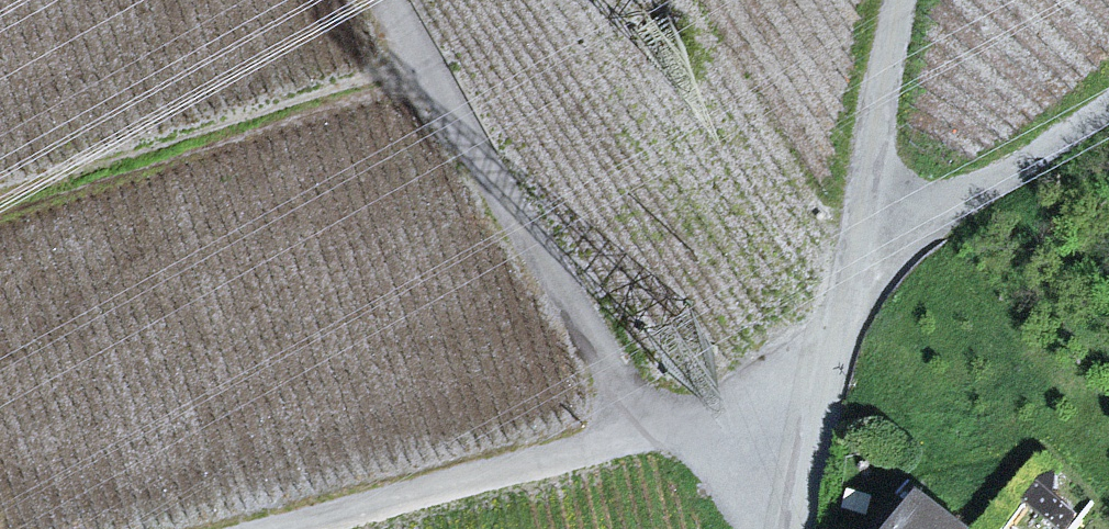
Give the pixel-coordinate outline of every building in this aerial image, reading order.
[(879,528),(950,528),(899,499),(879,528)]
